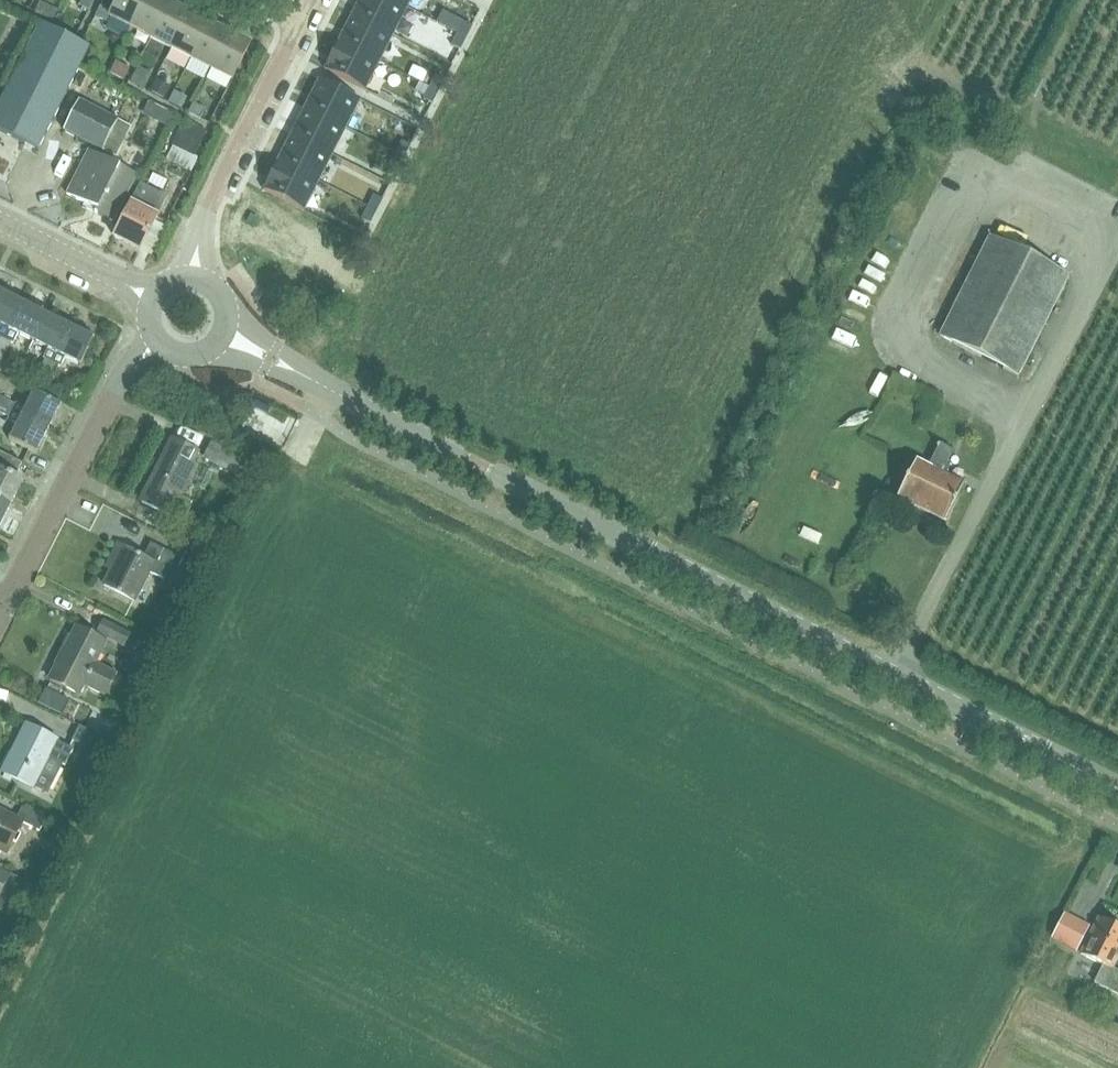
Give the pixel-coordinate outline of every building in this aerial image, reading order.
[(78,6),(88,11),(94,0),(82,0),(78,6)] [(109,18),(130,29),(145,0),(118,0),(111,14),(109,18)] [(130,29),(150,39),(168,4),(161,0),(145,0),(130,29)] [(352,15),(393,36),(407,9),(389,0),(360,0),(352,15)] [(407,9),(411,0),(389,0),(407,9)] [(34,13),(52,22),(58,11),(40,1),(34,13)] [(168,4),(150,39),(170,49),(188,14),(168,4)] [(100,8),(95,18),(107,23),(109,18),(111,14),(100,8)] [(188,14),(170,49),(190,59),(208,24),(188,14)] [(352,15),(338,42),(379,63),(393,36),(352,15)] [(463,23),(457,35),(465,39),(471,27),(463,23)] [(90,49),(40,24),(0,103),(0,132),(38,151),(90,49)] [(208,24),(190,59),(210,70),(228,34),(208,24)] [(228,34),(210,70),(231,80),(249,45),(228,34)] [(457,35),(452,46),(459,50),(465,39),(457,35)] [(338,42),(324,70),(365,91),(379,63),(338,42)] [(115,66),(109,77),(123,85),(129,73),(115,66)] [(130,84),(144,91),(151,77),(137,70),(130,84)] [(435,77),(430,89),(437,93),(443,81),(435,77)] [(319,80),(305,108),(346,129),(360,101),(319,80)] [(150,94),(164,101),(170,89),(156,82),(150,94)] [(430,89),(424,100),(431,104),(437,93),(430,89)] [(169,104),(182,111),(188,101),(174,94),(169,104)] [(149,101),(142,115),(154,121),(161,107),(152,103),(149,101)] [(64,132),(102,151),(116,158),(132,128),(117,121),(79,102),(64,132)] [(206,109),(194,103),(188,114),(200,120),(206,109)] [(305,108),(291,135),(332,156),(346,129),(305,108)] [(195,156),(207,133),(183,121),(172,144),(195,156)] [(291,135),(277,162),(318,183),(332,156),(291,135)] [(401,143),(395,154),(403,158),(409,147),(401,143)] [(89,151),(66,195),(96,210),(94,213),(112,222),(136,175),(116,165),(112,173),(104,169),(108,161),(89,151)] [(395,154),(389,166),(397,170),(403,158),(395,154)] [(277,162),(263,191),(304,211),(318,183),(277,162)] [(157,183),(161,171),(143,166),(140,178),(157,183)] [(141,184),(135,196),(114,238),(140,251),(167,197),(141,184)] [(373,197),(367,208),(375,212),(381,201),(373,197)] [(367,208),(361,220),(369,224),(375,212),(367,208)] [(1018,377),(1067,279),(988,239),(939,338),(1018,377)] [(853,260),(850,272),(874,277),(877,266),(853,260)] [(23,302),(0,291),(0,347),(23,302)] [(0,347),(0,358),(4,360),(11,343),(14,344),(18,335),(32,342),(46,314),(23,302),(0,347)] [(37,377),(42,380),(69,326),(46,314),(32,342),(47,350),(43,359),(45,360),(37,377)] [(69,326),(42,380),(51,384),(59,367),(61,368),(65,359),(80,367),(94,338),(69,326)] [(49,430),(61,406),(33,392),(25,407),(15,402),(14,404),(0,397),(0,406),(49,430)] [(49,430),(0,406),(0,413),(8,417),(7,420),(16,425),(8,440),(36,454),(49,430)] [(204,453),(173,437),(140,502),(184,526),(195,504),(184,499),(201,466),(198,464),(204,453)] [(237,476),(244,462),(211,445),(204,459),(237,476)] [(944,522),(963,484),(945,475),(948,469),(944,467),(952,451),(938,445),(927,467),(914,461),(896,498),(944,522)] [(12,449),(7,457),(15,461),(19,453),(12,449)] [(10,506),(23,482),(15,478),(21,464),(15,461),(7,457),(0,453),(0,501),(10,506)] [(0,501),(0,526),(10,506),(0,501)] [(217,513),(209,529),(220,534),(228,518),(227,518),(217,513)] [(794,525),(790,536),(809,543),(813,533),(794,525)] [(162,581),(175,557),(150,544),(143,558),(118,546),(109,562),(114,564),(103,586),(133,601),(148,573),(162,581)] [(114,674),(115,675),(116,674),(94,663),(106,638),(123,647),(129,634),(102,621),(96,633),(98,634),(96,638),(75,628),(64,649),(66,650),(58,665),(56,664),(48,680),(83,697),(83,696),(78,693),(85,680),(104,690),(102,695),(103,695),(114,674)] [(141,652),(156,660),(163,645),(148,638),(141,652)] [(73,750),(56,742),(56,741),(30,727),(17,752),(14,750),(2,773),(32,788),(48,758),(65,767),(73,750)] [(101,756),(109,742),(79,727),(72,741),(101,756)] [(46,819),(22,807),(17,818),(0,810),(0,852),(5,855),(21,824),(39,833),(48,838),(55,824),(46,819)] [(71,834),(64,846),(78,853),(84,841),(71,834)] [(10,876),(0,871),(0,895),(10,876)] [(28,886),(22,898),(31,903),(38,891),(28,886)] [(1076,952),(1089,927),(1064,914),(1051,939),(1076,952)] [(1081,955),(1103,966),(1094,984),(1117,996),(1117,973),(1111,969),(1117,956),(1117,929),(1098,919),(1081,955)] [(1071,960),(1066,973),(1081,978),(1085,964),(1071,960)]
